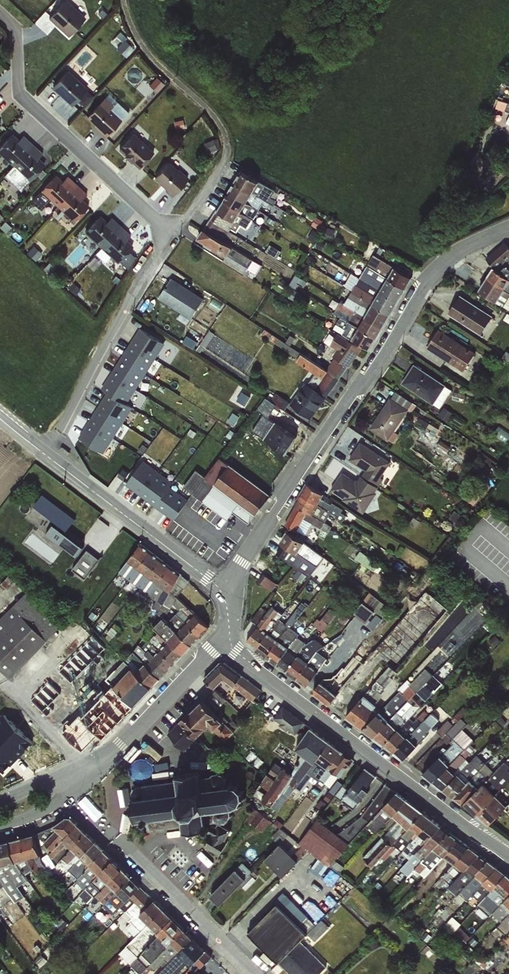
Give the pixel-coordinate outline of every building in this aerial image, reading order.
[(50,21),(70,39),(89,18),(85,4),(80,0),(65,0),(63,2),(65,4),(50,21)] [(126,42),(118,51),(128,60),(138,49),(130,41),(128,44),(126,42)] [(74,68),(53,89),(72,108),(88,92),(93,97),(104,86),(98,80),(92,86),(74,68)] [(111,92),(88,119),(95,126),(94,127),(107,139),(132,111),(111,92)] [(187,122),(174,124),(176,134),(189,131),(187,122)] [(139,128),(118,152),(135,166),(127,175),(136,183),(145,173),(144,171),(160,153),(147,142),(151,138),(139,128)] [(0,150),(0,154),(32,182),(46,165),(40,160),(44,155),(25,138),(21,142),(13,135),(0,150)] [(218,142),(205,146),(208,156),(221,152),(218,142)] [(174,157),(154,178),(174,198),(194,177),(185,168),(187,166),(177,157),(176,159),(174,157)] [(245,166),(203,239),(229,254),(225,261),(254,278),(263,263),(235,247),(237,244),(231,240),(241,222),(250,227),(256,217),(245,211),(264,178),(245,166)] [(14,168),(5,178),(22,193),(31,183),(14,168)] [(54,201),(78,222),(94,205),(86,198),(90,193),(70,175),(66,180),(58,173),(34,199),(46,210),(54,201)] [(107,260),(112,254),(129,267),(138,255),(132,250),(136,244),(129,238),(133,232),(113,217),(110,220),(101,213),(87,232),(104,245),(98,253),(107,260)] [(482,291),(508,304),(508,245),(505,243),(482,291)] [(374,252),(350,302),(343,299),(338,310),(344,313),(337,328),(379,348),(416,272),(374,252)] [(172,281),(159,301),(192,321),(205,301),(172,281)] [(460,297),(449,316),(485,338),(496,319),(460,297)] [(223,314),(211,334),(227,345),(239,325),(223,314)] [(202,330),(208,334),(214,326),(209,322),(202,330)] [(135,399),(167,338),(140,324),(106,389),(107,390),(82,437),(109,452),(137,400),(135,399)] [(440,330),(427,350),(465,374),(478,354),(440,330)] [(298,362),(314,371),(296,403),(290,400),(286,408),(299,416),(302,411),(315,418),(329,395),(330,396),(361,343),(340,332),(333,344),(340,348),(329,367),(304,352),(298,362)] [(415,367),(403,386),(441,411),(454,392),(415,367)] [(396,389),(372,427),(395,442),(400,434),(395,431),(415,401),(396,389)] [(269,397),(260,407),(269,415),(278,404),(269,397)] [(445,409),(440,417),(450,424),(455,416),(445,409)] [(292,452),(302,433),(265,413),(255,432),(292,452)] [(457,418),(453,423),(461,429),(465,424),(457,418)] [(332,490),(367,511),(387,478),(384,477),(394,460),(363,440),(351,459),(367,469),(360,480),(344,470),(332,490)] [(260,515),(276,492),(222,455),(208,475),(199,468),(186,487),(230,518),(236,510),(251,521),(257,512),(260,515)] [(145,459),(128,485),(178,519),(192,499),(172,485),(176,480),(145,459)] [(308,481),(288,524),(301,530),(307,517),(313,520),(327,490),(308,481)] [(38,502),(71,528),(79,518),(46,493),(38,502)] [(56,522),(48,535),(80,555),(88,542),(56,522)] [(314,574),(327,551),(292,531),(278,554),(314,574)] [(127,561),(138,569),(151,551),(141,543),(127,561)] [(88,576),(100,555),(88,548),(76,569),(88,576)] [(151,551),(138,569),(138,570),(148,576),(148,577),(161,559),(151,551)] [(161,559),(148,577),(157,584),(171,566),(161,559)] [(138,569),(127,561),(119,572),(112,581),(117,585),(124,576),(130,580),(138,569)] [(171,566),(157,584),(163,588),(169,593),(170,591),(181,574),(171,566)] [(138,569),(130,580),(140,587),(148,576),(138,570),(138,569)] [(181,574),(170,591),(176,596),(184,588),(189,581),(181,574)] [(264,583),(275,589),(279,580),(268,575),(264,583)] [(148,576),(140,587),(149,594),(157,584),(148,577),(148,576)] [(157,584),(149,594),(156,600),(163,588),(157,584)] [(149,594),(140,587),(132,598),(141,605),(149,594)] [(163,588),(156,600),(163,604),(169,593),(163,588)] [(390,677),(448,610),(427,590),(345,686),(360,699),(364,695),(373,702),(376,704),(383,695),(380,693),(392,679),(390,677)] [(169,593),(163,604),(170,609),(176,614),(186,622),(195,613),(176,596),(170,591),(169,593)] [(356,613),(378,628),(393,605),(371,591),(356,613)] [(61,628),(25,594),(2,618),(0,615),(0,662),(15,676),(61,628)] [(329,601),(316,625),(327,631),(340,606),(329,601)] [(288,619),(283,614),(256,650),(266,657),(291,627),(308,606),(302,602),(288,619)] [(163,618),(164,619),(170,609),(163,604),(157,615),(162,618),(163,618)] [(246,642),(256,650),(283,614),(272,606),(268,611),(260,607),(250,620),(257,627),(246,642)] [(164,619),(167,622),(176,614),(170,609),(164,619)] [(195,613),(186,622),(185,623),(200,636),(209,627),(195,613)] [(167,622),(176,631),(177,631),(185,623),(186,622),(176,614),(167,622)] [(159,632),(167,640),(176,631),(167,622),(164,619),(163,618),(162,618),(162,619),(154,627),(159,632)] [(115,623),(106,633),(113,638),(121,628),(115,623)] [(177,631),(192,645),(200,636),(185,623),(177,631)] [(299,634),(291,627),(266,657),(276,664),(298,637),(299,634)] [(147,641),(159,650),(167,640),(159,632),(155,636),(154,635),(148,630),(143,638),(147,641)] [(176,631),(167,640),(168,641),(183,654),(192,645),(177,631),(176,631)] [(303,641),(298,637),(276,664),(287,672),(303,648),(313,640),(309,637),(303,641)] [(167,640),(159,650),(174,663),(183,654),(168,641),(167,640)] [(323,647),(313,640),(303,648),(287,672),(297,679),(317,651),(323,647)] [(133,651),(145,663),(146,664),(153,657),(158,651),(159,650),(147,641),(142,647),(139,644),(135,648),(133,651)] [(70,660),(92,682),(110,701),(119,692),(120,691),(114,686),(132,668),(124,660),(115,671),(111,666),(88,642),(87,642),(70,660)] [(158,651),(153,657),(168,670),(174,663),(159,650),(158,651)] [(145,663),(133,651),(128,657),(140,668),(145,663)] [(327,659),(317,651),(297,679),(306,686),(327,659)] [(153,657),(146,664),(160,678),(161,678),(168,670),(153,657)] [(373,736),(384,744),(421,707),(464,661),(459,657),(437,679),(438,677),(435,674),(432,675),(373,736)] [(80,693),(81,693),(92,682),(70,660),(58,672),(58,673),(79,694),(80,693)] [(233,687),(242,676),(224,662),(219,663),(203,679),(214,689),(223,680),(229,684),(233,687)] [(136,672),(152,687),(160,678),(146,664),(145,663),(140,668),(136,672)] [(363,729),(373,736),(432,675),(425,669),(421,665),(406,683),(379,712),(363,729)] [(120,691),(119,692),(134,706),(152,687),(136,672),(132,668),(114,686),(120,691)] [(79,694),(58,673),(36,695),(71,729),(82,717),(94,705),(81,693),(80,693),(79,694)] [(242,676),(233,687),(235,688),(252,701),(261,690),(242,676)] [(214,689),(227,700),(227,701),(231,697),(228,694),(228,693),(225,689),(229,684),(223,680),(214,689)] [(329,704),(336,695),(320,683),(313,691),(329,704)] [(202,700),(215,713),(227,700),(214,689),(202,700)] [(119,692),(110,701),(108,703),(123,719),(135,706),(134,706),(119,692)] [(356,723),(373,702),(364,695),(360,699),(346,716),(356,723)] [(187,727),(197,737),(209,725),(215,730),(224,721),(215,713),(202,700),(191,710),(181,720),(187,727)] [(376,704),(373,702),(356,723),(363,729),(379,712),(374,708),(377,705),(376,704)] [(384,744),(394,751),(429,715),(421,707),(384,744)] [(38,739),(7,710),(0,717),(0,765),(7,772),(38,739)] [(404,759),(417,745),(428,734),(427,732),(439,720),(432,713),(429,715),(394,751),(404,759)] [(433,782),(470,744),(473,739),(462,730),(467,724),(461,718),(453,725),(447,720),(436,731),(442,737),(445,734),(451,739),(449,742),(451,745),(423,774),(433,782)] [(187,727),(181,720),(167,732),(170,735),(183,750),(197,737),(187,727)] [(224,721),(215,730),(226,741),(233,732),(234,732),(224,721)] [(294,771),(279,761),(257,794),(281,810),(297,786),(303,791),(315,774),(333,786),(341,774),(344,776),(358,756),(314,726),(300,748),(306,752),(294,771)] [(443,789),(469,762),(466,758),(474,749),(470,744),(433,782),(443,789)] [(480,755),(489,761),(494,754),(486,747),(480,755)] [(453,797),(486,764),(477,755),(469,762),(443,789),(453,797)] [(498,792),(508,781),(508,771),(508,770),(508,769),(508,766),(504,762),(494,771),(463,805),(476,815),(498,792)] [(463,805),(494,771),(486,764),(453,797),(463,805)] [(206,823),(215,821),(217,821),(220,823),(225,822),(229,820),(231,815),(231,810),(229,808),(234,807),(240,804),(243,798),(242,790),(237,786),(230,784),(226,785),(226,777),(222,774),(218,772),(215,774),(211,776),(201,776),(200,772),(177,775),(177,779),(143,784),(144,796),(133,797),(137,820),(148,819),(149,830),(184,825),(185,830),(204,828),(204,829),(205,830),(206,831),(207,832),(209,832),(211,830),(211,829),(211,827),(210,825),(208,824),(207,825),(206,823)] [(392,817),(407,799),(386,784),(361,817),(337,834),(317,818),(299,843),(317,857),(312,868),(322,874),(329,866),(367,825),(375,834),(392,817)] [(476,815),(489,824),(508,804),(508,803),(498,792),(476,815)] [(407,799),(392,817),(398,822),(362,857),(373,867),(381,858),(423,812),(407,799)] [(257,807),(248,819),(264,831),(273,820),(257,807)] [(423,812),(381,858),(385,860),(398,848),(402,853),(432,818),(423,812)] [(41,847),(49,854),(78,824),(71,817),(65,817),(53,826),(35,834),(44,843),(41,847)] [(432,818),(402,853),(411,861),(442,826),(432,818)] [(211,830),(209,832),(213,833),(205,846),(220,855),(227,842),(225,841),(231,830),(215,821),(206,823),(207,825),(208,824),(210,825),(211,827),(211,829),(211,830)] [(87,833),(78,824),(49,854),(58,863),(87,833)] [(442,826),(411,861),(403,871),(409,876),(413,872),(449,832),(442,826)] [(449,832),(413,872),(417,877),(420,874),(424,877),(433,869),(459,839),(449,832)] [(58,863),(68,871),(96,842),(87,833),(58,863)] [(459,839),(433,869),(437,873),(433,876),(437,880),(469,847),(459,839)] [(68,871),(77,879),(104,850),(96,842),(68,871)] [(469,847),(437,880),(435,885),(439,888),(446,881),(450,885),(479,855),(469,847)] [(80,894),(86,889),(113,859),(104,850),(77,879),(72,886),(80,894)] [(479,855),(450,885),(445,891),(450,896),(452,893),(456,896),(459,893),(487,861),(479,855)] [(86,889),(93,897),(122,868),(113,859),(86,889)] [(224,903),(255,870),(245,861),(214,894),(224,903)] [(487,861),(459,893),(466,901),(472,896),(497,868),(487,861)] [(101,902),(104,906),(131,877),(122,868),(93,897),(92,899),(98,905),(101,902)] [(497,868),(472,896),(480,902),(506,875),(497,868)] [(245,890),(260,877),(255,872),(241,885),(245,890)] [(480,902),(477,906),(486,912),(489,909),(492,913),(508,895),(508,878),(506,875),(480,902)] [(140,886),(131,877),(104,906),(113,914),(140,886)] [(140,932),(163,909),(145,891),(122,914),(140,932)] [(492,913),(501,923),(508,914),(508,895),(492,913)] [(279,963),(301,941),(307,934),(315,942),(330,927),(321,919),(315,925),(292,900),(282,908),(277,904),(248,932),(279,963)] [(446,908),(441,914),(457,929),(462,923),(446,908)] [(130,964),(172,918),(163,909),(140,932),(119,953),(130,964)] [(501,923),(492,932),(502,941),(504,939),(508,933),(508,914),(501,923)] [(130,964),(140,973),(142,973),(149,967),(184,930),(172,918),(130,964)] [(168,963),(193,938),(184,930),(149,967),(155,971),(164,961),(168,963)] [(168,963),(157,973),(177,973),(188,963),(190,966),(195,962),(201,966),(211,957),(193,938),(168,963)] [(279,963),(289,973),(319,973),(327,967),(301,941),(279,963)]
